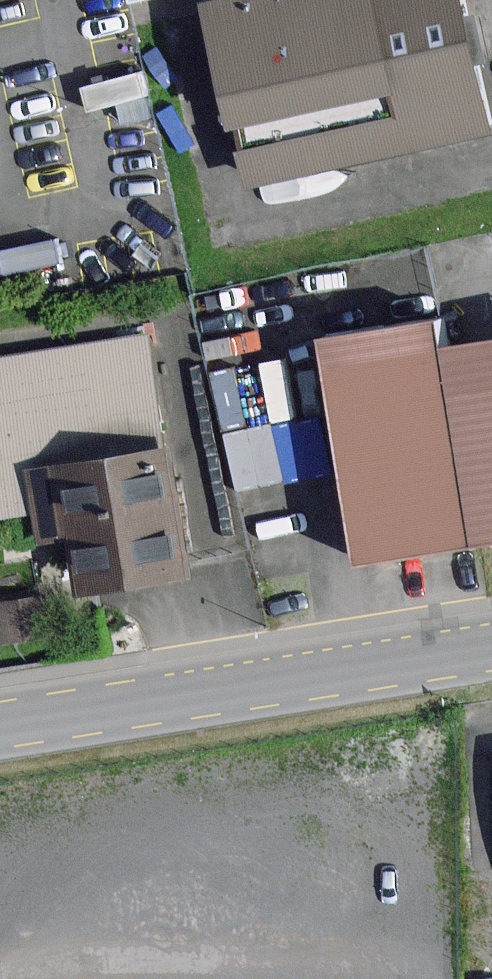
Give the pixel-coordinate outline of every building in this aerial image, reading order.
[(263,173),(489,124),(462,0),(259,0),(227,7),(263,173)] [(372,554),(479,537),(449,349),(444,319),(337,337),(372,554)] [(75,596),(187,579),(149,328),(0,350),(0,516),(38,510),(42,535),(65,532),(75,596)] [(449,349),(479,537),(491,535),(491,342),(449,349)] [(275,422),(227,433),(239,490),(287,480),(275,422)] [(51,635),(45,596),(0,603),(0,642),(51,635)]
